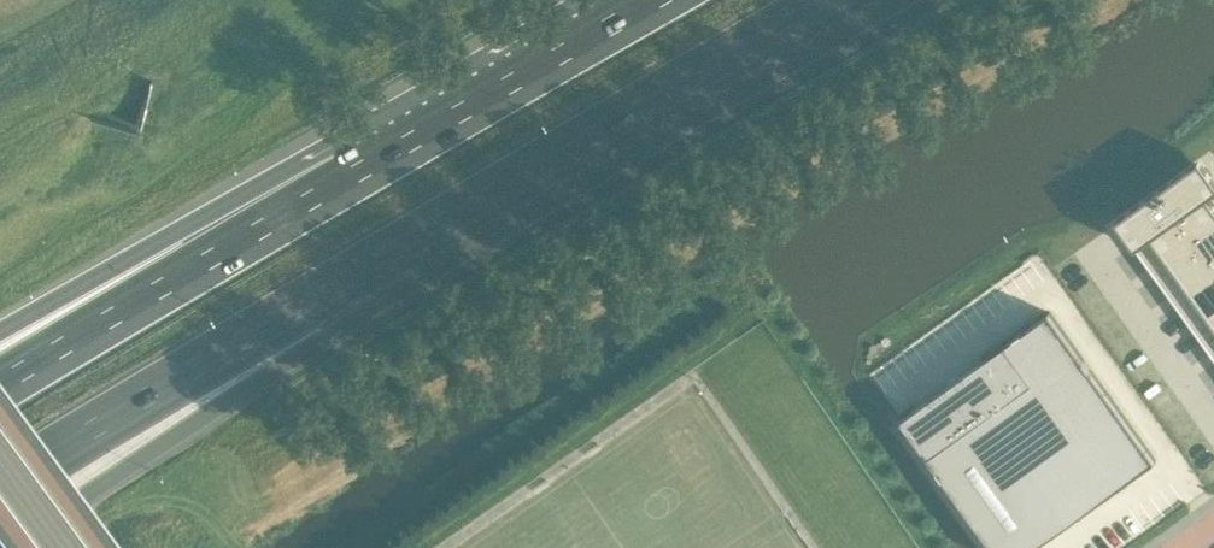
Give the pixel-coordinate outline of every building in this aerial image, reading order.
[(1158,186),(1168,200),(1177,213),(1213,187),(1213,175),(1211,170),(1200,156),(1158,186)] [(1158,186),(1115,217),(1125,231),(1134,243),(1177,213),(1168,200),(1158,186)] [(1177,213),(1193,236),(1213,221),(1213,187),(1177,213)] [(1177,213),(1134,243),(1155,273),(1198,243),(1193,236),(1177,213)] [(1193,236),(1198,243),(1208,257),(1213,253),(1213,221),(1193,236)] [(1155,273),(1176,301),(1213,274),(1213,265),(1208,257),(1198,243),(1155,273)] [(1176,301),(1196,329),(1213,316),(1213,274),(1176,301)] [(902,417),(996,547),(1031,547),(1156,459),(1050,311),(902,417)] [(1196,329),(1213,355),(1213,316),(1196,329)]
